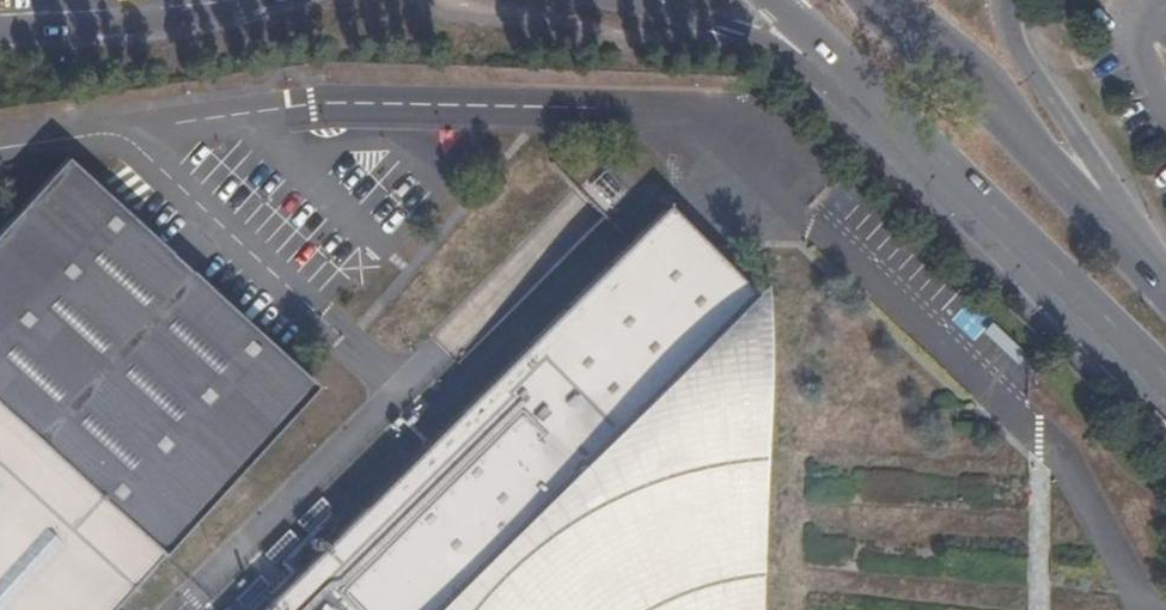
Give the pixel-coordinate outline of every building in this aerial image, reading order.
[(0,229),(0,410),(159,555),(304,391),(57,166),(0,229)] [(750,309),(754,303),(659,210),(260,609),(751,609),(750,309)] [(159,555),(0,410),(0,609),(109,609),(159,555)]
